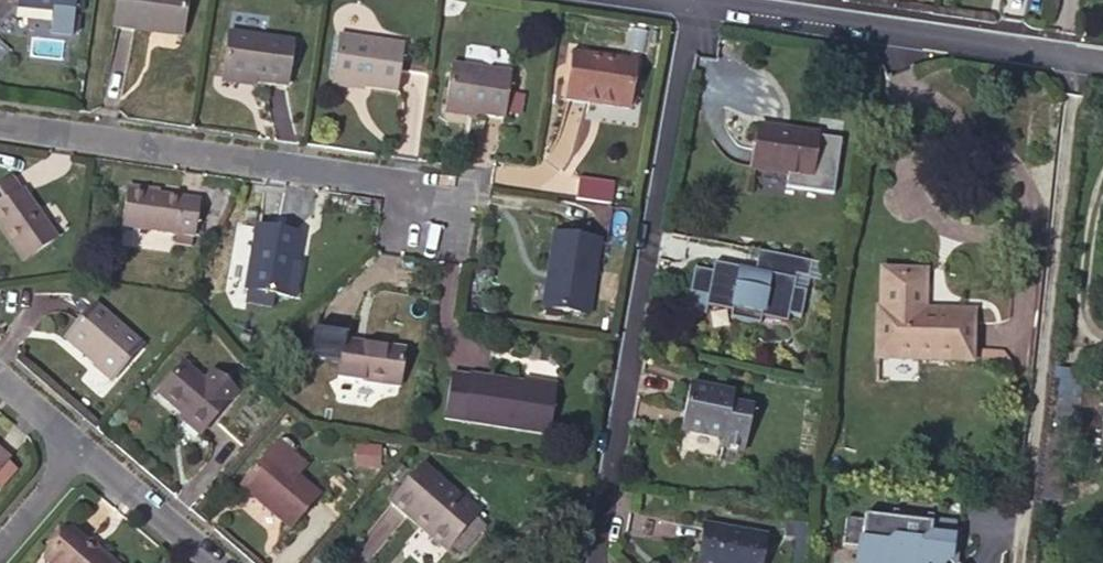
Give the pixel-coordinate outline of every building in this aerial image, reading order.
[(15,6),(73,12),(74,0),(15,0),(15,6)] [(112,27),(148,31),(147,30),(180,34),(185,0),(116,0),(112,27)] [(226,34),(219,78),(249,83),(285,88),(291,42),(226,34)] [(402,46),(336,36),(328,84),(394,93),(402,46)] [(632,62),(570,53),(562,100),(625,110),(632,62)] [(508,73),(449,64),(442,111),(501,120),(508,73)] [(249,83),(219,78),(218,84),(249,88),(249,83)] [(840,142),(815,138),(815,136),(759,128),(752,170),(786,175),(784,189),(831,196),(840,142)] [(0,185),(0,232),(21,262),(55,238),(23,190),(20,193),(10,178),(0,185)] [(581,179),(579,201),(615,203),(616,181),(581,179)] [(118,226),(171,234),(193,237),(198,202),(156,196),(124,191),(118,226)] [(289,295),(294,260),(298,232),(254,225),(242,303),(265,307),(267,292),(289,295)] [(597,239),(548,232),(542,272),(547,272),(541,308),(586,315),(597,239)] [(193,237),(171,234),(170,242),(192,244),(193,237)] [(824,268),(760,255),(745,252),(745,253),(760,256),(756,275),(715,266),(713,276),(697,273),(698,271),(696,271),(688,311),(689,312),(689,310),(706,313),(704,323),(729,328),(728,335),(758,342),(759,335),(785,340),(787,332),(798,333),(798,335),(799,335),(805,308),(793,306),(798,279),(810,282),(813,267),(824,269),(824,268)] [(302,261),(294,260),(289,295),(297,297),(302,261)] [(925,273),(882,272),(882,311),(878,311),(878,359),(970,361),(972,313),(924,312),(925,273)] [(139,348),(93,307),(63,341),(93,367),(91,369),(108,384),(139,348)] [(344,335),(311,329),(306,360),(337,365),(335,378),(395,388),(400,353),(360,346),(343,343),(344,335)] [(362,338),(344,335),(343,343),(360,346),(362,338)] [(153,395),(178,417),(197,433),(223,405),(232,394),(209,374),(200,384),(180,366),(153,395)] [(1053,371),(1035,535),(1056,537),(1058,521),(1062,496),(1074,451),(1080,396),(1079,373),(1053,371)] [(555,387),(468,375),(468,377),(448,374),(441,420),(548,435),(555,387)] [(734,398),(690,390),(682,436),(723,444),(721,453),(745,456),(752,414),(732,411),(734,398)] [(197,433),(178,417),(175,420),(194,436),(197,433)] [(289,448),(284,444),(277,444),(238,488),(287,531),(316,497),(295,479),(304,468),(290,456),(289,448)] [(9,463),(10,461),(0,452),(0,473),(9,463)] [(0,473),(0,488),(1,489),(17,470),(9,463),(0,473)] [(386,505),(414,531),(418,526),(445,549),(475,518),(420,468),(386,505)] [(893,513),(893,521),(865,517),(865,523),(847,521),(844,548),(862,549),(860,562),(950,562),(949,562),(953,527),(933,525),(933,521),(934,518),(893,513)] [(418,526),(414,531),(440,554),(445,549),(418,526)] [(69,530),(44,560),(47,562),(114,562),(104,556),(102,558),(69,530)] [(704,530),(698,562),(762,562),(766,541),(704,530)]
